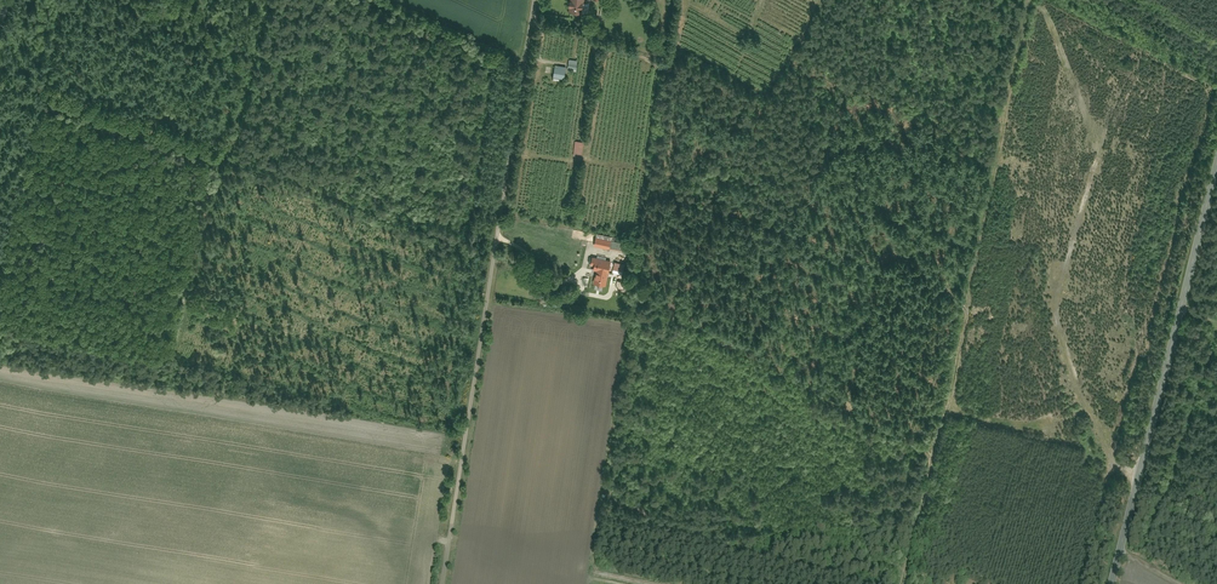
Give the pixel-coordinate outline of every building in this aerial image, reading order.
[(571,12),(584,13),(585,0),(572,0),(571,12)] [(579,63),(569,62),(569,71),(579,71),(579,63)] [(555,68),(554,79),(566,79),(566,68),(555,68)] [(576,142),(576,155),(585,155),(585,142),(576,142)] [(615,238),(597,234),(596,239),(614,243),(615,238)] [(596,239),(594,249),(608,252),(610,242),(596,239)] [(626,246),(624,255),(633,256),(634,247),(626,246)] [(592,258),(589,269),(609,273),(611,262),(592,258)] [(616,263),(615,270),(623,272),(625,264),(616,263)]
